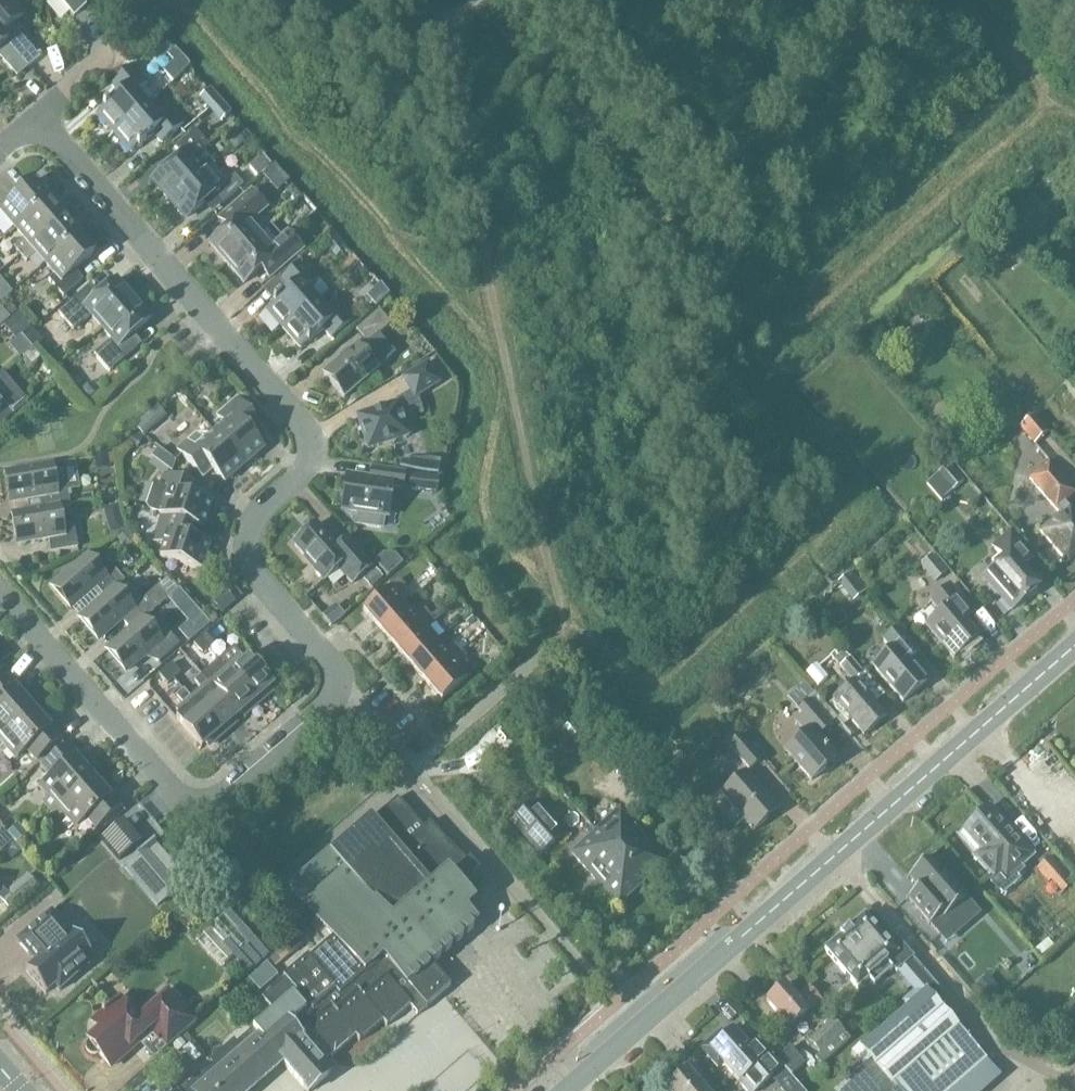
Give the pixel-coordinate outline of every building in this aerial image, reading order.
[(28,67),(39,58),(21,37),(20,38),(11,27),(24,16),(10,0),(0,0),(0,35),(28,67)] [(74,17),(86,6),(80,0),(59,0),(74,17)] [(4,59),(2,61),(16,77),(28,67),(0,35),(0,55),(4,59)] [(184,73),(190,68),(175,51),(168,57),(173,64),(164,72),(173,83),(184,73)] [(97,114),(114,134),(146,106),(136,95),(148,84),(132,66),(111,85),(119,95),(97,114)] [(208,89),(197,99),(208,111),(219,101),(208,89)] [(219,101),(208,111),(219,124),(230,114),(219,101)] [(146,106),(114,134),(131,153),(153,134),(162,144),(183,125),(168,107),(156,118),(146,106)] [(182,156),(154,180),(170,199),(204,170),(213,162),(203,151),(209,146),(194,129),(173,146),(182,156)] [(228,148),(232,152),(242,143),(239,139),(228,148)] [(262,157),(250,168),(259,178),(271,168),(262,157)] [(204,170),(170,199),(187,218),(215,194),(223,204),(244,186),(235,176),(229,181),(213,162),(204,170)] [(274,167),(263,177),(277,194),(288,184),(274,167)] [(15,228),(48,200),(32,182),(0,210),(0,211),(15,228)] [(210,245),(227,264),(260,236),(250,223),(267,209),(251,191),(225,214),(234,224),(210,245)] [(14,246),(21,254),(63,218),(48,200),(15,228),(23,238),(14,246)] [(37,254),(46,264),(79,235),(63,218),(21,254),(28,262),(37,254)] [(260,236),(227,264),(244,284),(268,263),(276,273),(303,250),(288,233),(283,237),(272,225),(260,236)] [(332,232),(322,240),(332,252),(342,244),(332,232)] [(79,235),(46,264),(55,274),(48,280),(63,297),(83,280),(75,271),(94,254),(79,235)] [(1018,246),(1009,253),(1017,263),(1026,255),(1018,246)] [(268,309),(267,310),(284,329),(316,302),(328,292),(318,280),(303,262),(281,281),(290,290),(268,309)] [(12,293),(0,279),(0,304),(12,293)] [(91,316),(102,328),(135,299),(117,280),(94,300),(85,290),(59,313),(74,330),(91,316)] [(135,299),(102,328),(112,340),(95,355),(110,372),(136,349),(128,339),(152,319),(135,299)] [(316,302),(284,329),(301,349),(323,330),(332,340),(354,321),(338,303),(326,313),(316,302)] [(10,306),(4,312),(10,319),(17,313),(10,306)] [(1,326),(10,319),(4,312),(1,309),(0,310),(0,327),(1,326)] [(324,375),(344,399),(377,370),(364,355),(375,345),(372,342),(391,325),(379,311),(356,331),(364,340),(357,347),(324,375)] [(31,327),(18,312),(17,313),(10,319),(1,326),(15,341),(31,327)] [(42,342),(32,330),(24,337),(34,349),(42,342)] [(41,358),(33,348),(23,357),(31,367),(41,358)] [(397,404),(357,417),(368,450),(409,436),(404,420),(424,414),(418,396),(440,383),(428,364),(403,379),(411,392),(396,401),(397,404)] [(84,389),(78,394),(86,402),(94,395),(89,389),(84,389)] [(19,409),(3,390),(0,393),(0,426),(19,409)] [(224,424),(215,432),(243,465),(264,447),(251,433),(261,424),(237,397),(217,415),(224,424)] [(153,428),(145,419),(136,426),(144,436),(153,428)] [(1019,431),(1033,447),(1047,435),(1033,419),(1019,431)] [(188,440),(177,449),(201,476),(210,468),(223,482),(238,469),(243,465),(215,432),(210,437),(197,432),(188,440)] [(136,434),(129,444),(137,450),(145,440),(136,434)] [(93,458),(96,474),(110,471),(107,455),(93,458)] [(431,457),(425,463),(427,471),(436,473),(442,468),(440,459),(431,457)] [(53,466),(8,474),(14,502),(41,497),(44,510),(60,507),(60,508),(71,506),(63,464),(53,466)] [(1047,526),(1038,533),(1064,563),(1074,554),(1074,513),(1066,502),(1074,494),(1074,492),(1049,464),(1029,482),(1059,516),(1047,526)] [(948,465),(927,484),(942,501),(963,483),(948,465)] [(355,526),(383,530),(389,485),(402,487),(404,474),(373,470),(372,482),(350,480),(346,510),(357,511),(355,526)] [(161,515),(195,527),(203,529),(212,503),(193,497),(197,484),(163,473),(160,483),(158,483),(153,485),(146,505),(150,511),(162,515),(161,515)] [(410,475),(408,491),(436,495),(438,479),(410,475)] [(117,506),(104,510),(111,535),(124,531),(117,506)] [(60,507),(44,510),(16,515),(21,543),(49,538),(51,552),(79,547),(74,522),(63,524),(60,508),(60,507)] [(195,527),(161,515),(153,541),(164,544),(160,557),(201,571),(210,545),(191,538),(195,527)] [(294,544),(325,580),(339,568),(352,584),(372,567),(348,539),(338,548),(317,524),(294,544)] [(128,530),(118,539),(127,550),(138,541),(128,530)] [(1017,569),(1027,560),(1008,536),(992,550),(1002,562),(983,578),(1012,611),(1023,601),(1025,602),(1026,601),(1026,598),(1035,590),(1017,569)] [(388,578),(402,565),(394,556),(383,555),(375,563),(388,578)] [(88,556),(54,585),(73,607),(95,589),(103,598),(116,587),(116,588),(125,581),(108,562),(99,569),(88,556)] [(932,556),(920,567),(934,583),(947,573),(932,556)] [(375,572),(363,582),(370,591),(383,580),(375,572)] [(840,584),(854,600),(865,591),(851,575),(840,584)] [(103,598),(82,617),(101,639),(122,620),(131,630),(143,619),(144,620),(170,598),(180,589),(169,577),(159,586),(142,601),(135,593),(127,600),(116,588),(116,587),(103,598)] [(364,610),(380,629),(407,605),(397,593),(405,587),(398,580),(364,610)] [(970,607),(956,590),(952,585),(933,602),(942,613),(928,626),(955,658),(977,639),(964,624),(959,617),(970,607)] [(380,629),(395,646),(430,616),(424,610),(417,616),(407,605),(380,629)] [(198,610),(186,620),(198,635),(210,624),(198,610)] [(395,646),(410,664),(438,640),(428,629),(436,623),(430,616),(395,646)] [(470,616),(464,622),(468,627),(475,622),(470,616)] [(143,619),(131,630),(109,649),(128,670),(150,652),(159,663),(180,644),(163,625),(155,632),(144,620),(143,619)] [(899,628),(885,641),(892,650),(873,665),(904,702),(927,682),(909,660),(919,652),(899,628)] [(207,633),(200,639),(209,649),(216,643),(207,633)] [(209,649),(200,639),(194,645),(203,654),(209,649)] [(410,664),(426,682),(461,652),(455,645),(448,652),(438,640),(410,664)] [(835,652),(831,655),(841,667),(850,659),(844,651),(838,656),(835,652)] [(227,652),(219,660),(258,705),(267,697),(264,694),(274,686),(248,656),(245,659),(242,656),(235,662),(227,652)] [(461,652),(426,682),(442,700),(470,677),(459,664),(466,658),(461,652)] [(841,667),(854,682),(856,681),(864,674),(850,659),(841,667)] [(219,660),(201,675),(238,717),(247,709),(250,712),(258,705),(219,660)] [(172,663),(165,669),(174,679),(181,673),(172,663)] [(174,679),(165,669),(159,675),(167,685),(174,679)] [(202,690),(192,699),(223,735),(232,728),(229,725),(238,717),(201,675),(194,681),(202,690)] [(32,709),(16,690),(19,687),(9,676),(0,683),(0,737),(32,709)] [(833,700),(825,706),(835,718),(843,712),(850,720),(862,735),(863,736),(886,717),(887,716),(886,715),(885,715),(856,681),(854,682),(833,700)] [(223,735),(192,699),(183,690),(176,696),(184,705),(177,712),(180,715),(176,718),(202,748),(211,740),(214,743),(223,735)] [(816,697),(808,704),(829,727),(837,720),(835,718),(825,706),(817,697),(816,697)] [(829,727),(808,704),(798,713),(802,718),(796,722),(806,735),(785,753),(810,782),(834,762),(815,739),(829,727)] [(0,737),(0,752),(2,754),(9,748),(17,758),(27,750),(36,760),(63,737),(53,726),(49,729),(32,709),(0,737)] [(843,712),(835,718),(837,720),(842,727),(850,720),(843,712)] [(596,732),(591,750),(604,753),(609,735),(596,732)] [(739,738),(729,747),(749,770),(759,761),(748,748),(739,738)] [(44,802),(53,812),(92,778),(76,759),(79,756),(69,744),(43,767),(52,778),(42,786),(51,796),(44,802)] [(777,810),(745,773),(720,795),(752,832),(777,810)] [(92,778),(53,812),(62,823),(69,817),(77,827),(87,818),(96,829),(123,806),(113,794),(109,797),(92,778)] [(281,1062),(306,1090),(312,1090),(330,1075),(322,1065),(331,1058),(354,1038),(358,1042),(381,1023),(385,1028),(409,1006),(417,1015),(424,1009),(446,990),(450,987),(448,984),(431,964),(447,950),(464,935),(476,925),(463,910),(484,892),(468,874),(473,868),(446,841),(430,823),(423,828),(397,799),(374,819),(372,816),(363,824),(331,852),(329,850),(294,880),(295,882),(290,887),(333,937),(310,958),(308,956),(283,977),(284,978),(262,998),(273,1011),(236,1043),(233,1040),(208,1062),(210,1064),(187,1085),(186,1084),(185,1085),(186,1086),(179,1090),(248,1090),(281,1062)] [(510,822),(540,856),(563,835),(533,802),(510,822)] [(619,807),(595,830),(643,883),(668,861),(619,807)] [(961,830),(955,835),(973,856),(993,878),(989,881),(1000,893),(1025,870),(1023,867),(1033,858),(987,807),(961,830)] [(10,827),(5,831),(17,844),(27,835),(16,822),(10,827)] [(643,883),(595,830),(570,852),(618,905),(643,883)] [(155,839),(135,856),(168,896),(189,879),(155,839)] [(917,889),(905,900),(906,901),(907,899),(928,923),(927,925),(928,926),(929,925),(946,943),(956,934),(942,919),(966,898),(965,897),(964,898),(956,889),(930,859),(931,858),(930,857),(905,879),(906,880),(908,879),(917,889)] [(1048,857),(1036,868),(1049,882),(1052,880),(1061,872),(1048,857)] [(10,911),(36,888),(25,875),(5,893),(0,888),(0,900),(10,911)] [(38,960),(26,970),(46,994),(55,986),(60,991),(94,962),(89,956),(92,954),(72,931),(70,933),(51,911),(17,941),(30,957),(33,954),(38,960)] [(841,936),(839,934),(838,935),(839,937),(823,950),(856,988),(887,962),(897,974),(912,961),(915,958),(897,938),(889,946),(863,916),(848,930),(847,928),(845,929),(847,931),(841,936)] [(222,917),(209,929),(233,955),(250,974),(263,962),(222,917)] [(294,939),(266,963),(274,972),(302,948),(294,939)] [(1036,939),(1030,945),(1041,957),(1047,951),(1036,939)] [(912,961),(904,968),(925,991),(935,1003),(943,996),(912,961)] [(248,978),(259,991),(276,976),(264,963),(248,978)] [(988,975),(975,987),(988,1001),(1001,990),(988,975)] [(803,984),(807,987),(795,997),(784,985),(765,1001),(788,1028),(806,1011),(806,1010),(818,1000),(821,1004),(822,1002),(805,982),(803,984)] [(135,1019),(137,1021),(132,1026),(112,1004),(106,1010),(104,1008),(101,1011),(103,1012),(96,1018),(103,1027),(87,1041),(86,1042),(85,1044),(84,1046),(84,1047),(84,1048),(84,1049),(84,1050),(84,1051),(85,1052),(85,1054),(87,1055),(88,1057),(89,1057),(91,1058),(92,1058),(93,1058),(95,1058),(98,1057),(99,1057),(100,1056),(107,1063),(107,1064),(109,1065),(111,1065),(112,1065),(114,1065),(115,1065),(116,1064),(155,1030),(170,1046),(171,1045),(179,1038),(196,1023),(167,991),(135,1019)] [(843,1090),(980,1090),(998,1074),(985,1059),(956,1026),(935,1003),(925,991),(907,1007),(852,1055),(863,1068),(848,1081),(850,1085),(843,1090)] [(820,1053),(816,1057),(823,1065),(852,1039),(835,1020),(810,1042),(820,1053)] [(701,1048),(705,1053),(719,1068),(723,1064),(747,1090),(758,1090),(783,1068),(776,1060),(757,1038),(749,1045),(734,1028),(731,1031),(729,1028),(725,1031),(723,1029),(701,1048)] [(179,1038),(171,1045),(177,1052),(185,1045),(179,1038)] [(791,1047),(777,1060),(784,1068),(791,1077),(806,1064),(791,1047)] [(158,1070),(173,1087),(189,1073),(173,1056),(158,1070)] [(685,1070),(665,1088),(667,1090),(703,1090),(685,1070)]
